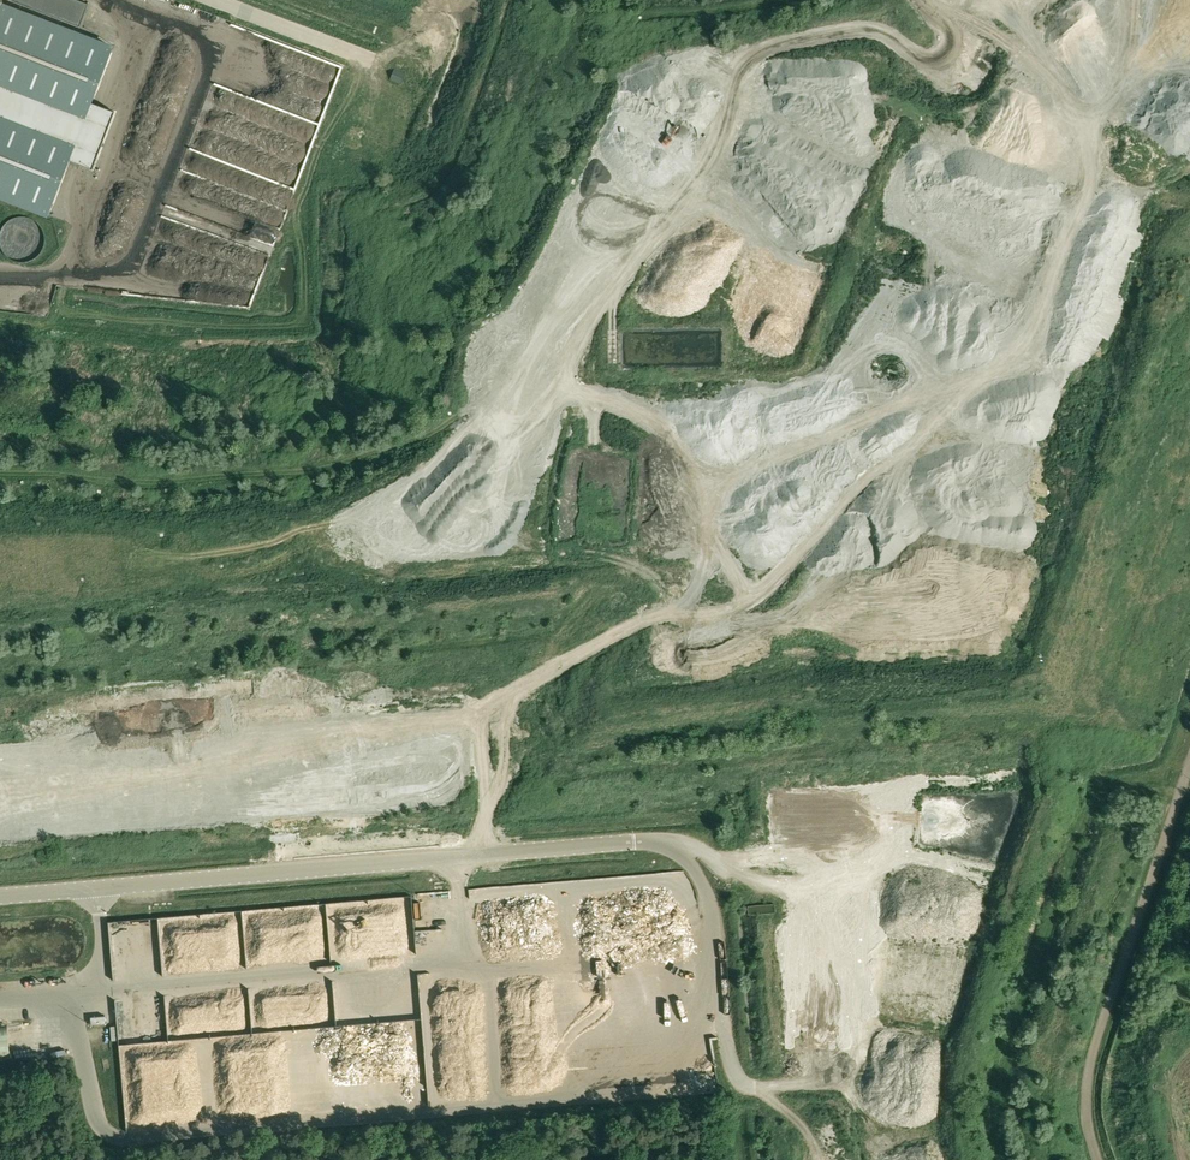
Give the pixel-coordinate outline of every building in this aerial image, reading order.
[(49,215),(114,46),(1,3),(2,1),(2,0),(0,0),(0,196),(49,215)] [(79,0),(12,0),(80,26),(89,4),(79,0)] [(405,73),(394,69),(390,79),(400,84),(405,73)]
